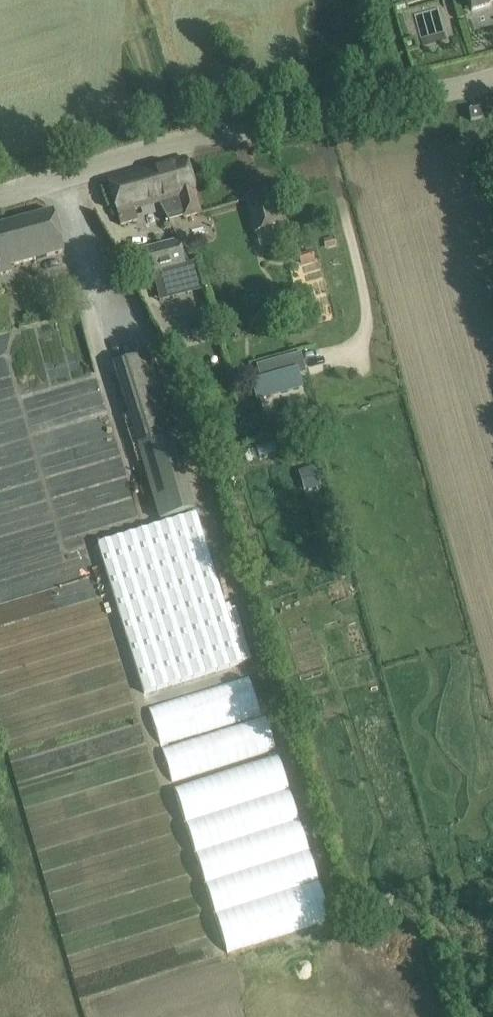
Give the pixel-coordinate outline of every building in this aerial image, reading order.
[(471,12),(492,5),(492,0),(468,0),(471,12)] [(480,108),(468,110),(470,116),(471,121),(482,119),(481,113),(480,108)] [(186,157),(149,167),(159,204),(167,218),(183,213),(184,217),(200,213),(195,193),(196,193),(186,157)] [(149,167),(108,179),(113,198),(121,225),(137,221),(135,210),(159,204),(149,167)] [(267,192),(246,197),(255,232),(277,226),(267,192)] [(0,227),(0,274),(0,275),(10,272),(8,266),(63,251),(52,212),(0,227)] [(178,240),(140,250),(146,275),(185,265),(178,240)] [(313,252),(300,255),(302,264),(316,260),(313,252)] [(148,353),(112,365),(138,447),(174,436),(148,353)] [(260,379),(251,382),(256,401),(303,388),(299,375),(298,371),(305,369),(301,353),(294,355),(256,365),(260,379)] [(275,420),(264,423),(267,433),(278,430),(275,420)] [(160,441),(138,448),(158,521),(195,511),(174,437),(160,441)] [(314,466),(303,470),(310,491),(321,487),(314,466)] [(196,513),(98,544),(145,694),(243,663),(196,513)] [(249,676),(150,705),(161,744),(260,715),(249,676)] [(265,717),(162,750),(173,782),(275,749),(265,717)] [(277,755),(174,788),(227,953),(331,919),(277,755)]
